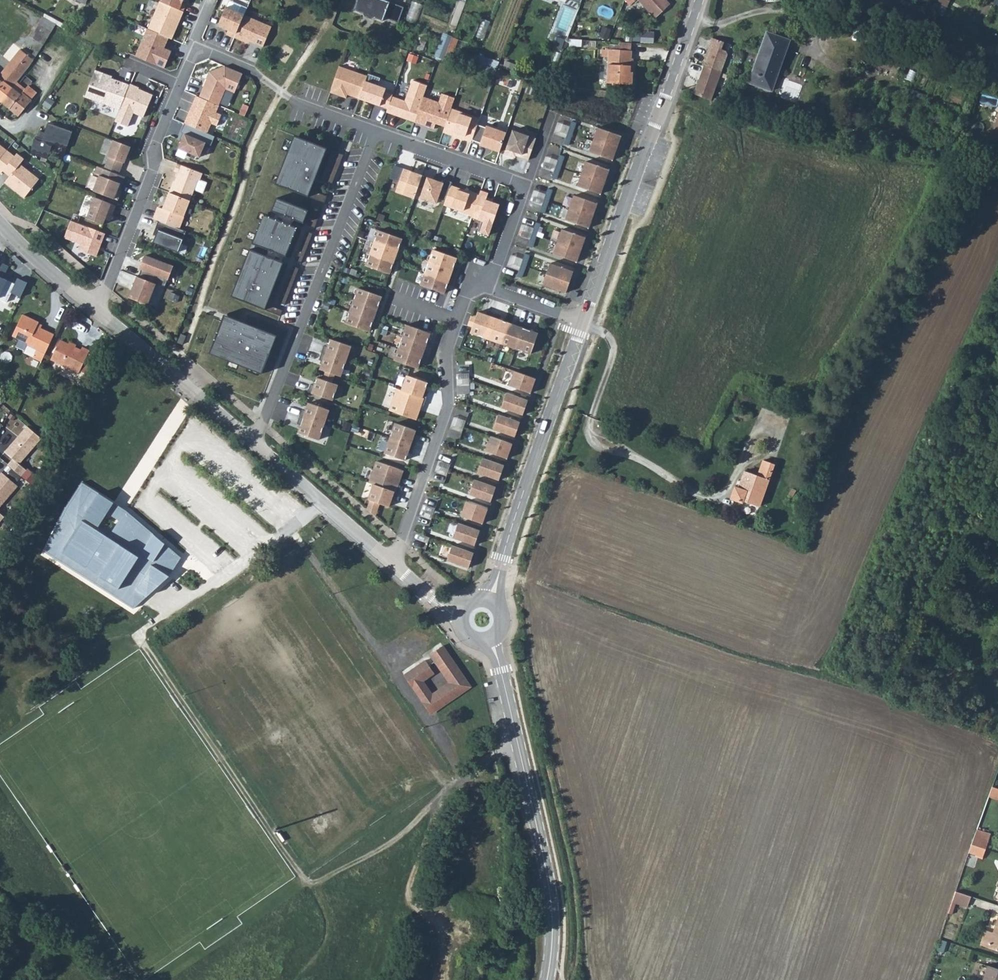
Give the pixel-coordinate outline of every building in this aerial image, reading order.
[(146,12),(155,14),(158,0),(149,0),(146,12)] [(163,4),(183,13),(188,0),(165,0),(163,4)] [(355,10),(364,13),(364,17),(372,20),(375,18),(383,21),(384,17),(398,22),(404,7),(384,0),(359,0),(355,10)] [(408,19),(417,22),(423,3),(414,0),(408,19)] [(653,18),(668,5),(664,0),(637,0),(653,18)] [(163,4),(151,32),(171,40),(174,41),(181,25),(179,24),(181,21),(182,22),(185,14),(183,13),(163,4)] [(244,19),(225,11),(218,29),(228,34),(226,38),(234,42),(244,19)] [(244,19),(234,42),(243,46),(244,43),(263,51),(272,31),(244,19)] [(41,21),(36,30),(50,38),(54,28),(41,21)] [(764,29),(748,80),(768,86),(785,36),(764,29)] [(36,30),(31,39),(45,47),(50,38),(36,30)] [(151,32),(150,31),(138,59),(167,71),(174,54),(166,51),(171,40),(151,32)] [(720,38),(708,35),(698,63),(700,64),(693,85),(688,91),(708,97),(723,51),(721,47),(717,46),(720,38)] [(627,43),(626,51),(638,52),(639,44),(627,43)] [(609,49),(609,55),(615,56),(612,84),(637,86),(639,74),(636,73),(638,52),(626,51),(609,49)] [(22,52),(18,59),(31,70),(36,61),(22,52)] [(476,66),(496,73),(500,60),(480,53),(476,66)] [(18,59),(1,80),(7,85),(7,84),(15,90),(19,86),(31,70),(18,59)] [(203,88),(199,97),(218,106),(225,89),(234,93),(242,74),(225,66),(209,72),(207,78),(208,79),(204,88),(203,88)] [(367,76),(338,66),(329,93),(346,98),(347,93),(351,95),(351,96),(360,98),(367,76)] [(111,80),(93,73),(82,100),(119,115),(129,90),(110,82),(111,80)] [(368,74),(367,76),(360,98),(388,108),(392,97),(392,94),(386,92),(389,82),(368,74)] [(18,117),(36,95),(30,90),(27,93),(19,86),(15,90),(7,84),(7,85),(1,80),(0,79),(0,102),(18,117)] [(427,86),(413,81),(405,101),(392,97),(388,108),(387,112),(402,117),(402,115),(408,117),(407,120),(415,122),(423,97),(427,86)] [(138,92),(129,89),(129,90),(119,115),(114,126),(127,132),(133,118),(143,122),(152,100),(138,94),(138,92)] [(439,103),(423,97),(415,122),(434,129),(436,123),(445,126),(451,108),(455,98),(442,94),(439,103)] [(199,97),(196,96),(184,124),(207,134),(211,124),(217,126),(221,115),(216,113),(219,106),(218,106),(199,97)] [(480,118),(451,108),(445,126),(443,132),(471,142),(480,118)] [(567,133),(570,126),(557,122),(553,134),(566,138),(567,133)] [(570,126),(567,133),(572,134),(575,123),(571,122),(570,126)] [(69,133),(45,124),(42,134),(36,132),(34,138),(33,138),(26,153),(43,160),(49,145),(63,150),(69,133)] [(207,134),(184,124),(180,132),(182,133),(179,139),(182,141),(179,148),(199,157),(205,142),(212,145),(215,137),(207,134)] [(507,136),(487,130),(481,149),(501,156),(507,136)] [(597,130),(589,155),(612,163),(621,138),(597,130)] [(537,142),(514,134),(506,158),(517,161),(519,157),(523,158),(522,161),(530,164),(537,142)] [(295,135),(276,184),(324,203),(327,196),(310,189),(327,148),(295,135)] [(109,157),(104,168),(118,174),(123,162),(125,162),(131,147),(114,140),(107,156),(109,157)] [(326,181),(332,184),(344,155),(338,152),(326,181)] [(8,153),(0,164),(0,175),(3,177),(5,174),(12,179),(7,186),(28,200),(41,181),(22,167),(25,161),(18,156),(16,159),(8,153)] [(556,166),(558,159),(546,155),(542,167),(554,171),(556,166)] [(558,159),(556,166),(560,168),(564,157),(560,155),(558,159)] [(585,164),(577,189),(601,197),(609,173),(585,164)] [(118,174),(104,168),(97,166),(94,174),(99,175),(94,191),(118,199),(122,189),(119,188),(120,184),(123,184),(126,176),(118,174)] [(394,166),(389,178),(399,181),(396,192),(414,198),(422,175),(394,166)] [(174,181),(170,192),(190,200),(191,200),(198,179),(200,180),(203,173),(188,167),(185,175),(179,172),(175,181),(174,181)] [(443,182),(427,176),(419,197),(436,202),(438,197),(445,200),(451,184),(452,181),(444,178),(443,182)] [(479,194),(451,184),(445,200),(444,204),(472,214),(479,194)] [(481,189),(479,194),(472,214),(471,216),(493,224),(500,203),(486,199),(488,192),(481,189)] [(544,201),(546,194),(533,190),(530,201),(542,205),(544,201)] [(546,194),(544,201),(548,202),(552,191),(547,190),(546,194)] [(190,200),(170,192),(163,209),(158,207),(154,219),(159,220),(180,228),(190,200)] [(116,206),(95,197),(87,218),(103,225),(106,219),(110,221),(116,206)] [(277,198),(272,210),(276,212),(293,219),(315,227),(320,215),(277,198)] [(574,199),(565,223),(589,231),(598,207),(574,199)] [(276,212),(274,219),(290,226),(293,219),(276,212)] [(274,219),(263,215),(230,297),(279,317),(282,310),(267,304),(284,262),(268,256),(271,250),(284,256),(296,228),(290,226),(274,219)] [(180,228),(159,220),(154,233),(157,234),(154,242),(178,252),(186,231),(180,228)] [(105,234),(71,221),(64,238),(81,245),(79,250),(96,257),(105,234)] [(532,234),(534,227),(521,223),(517,235),(530,239),(532,234)] [(534,227),(532,234),(536,236),(540,225),(535,223),(534,227)] [(378,230),(374,241),(397,250),(402,238),(378,230)] [(307,231),(295,260),(301,262),(313,233),(307,231)] [(562,233),(554,258),(577,266),(586,241),(562,233)] [(397,250),(374,241),(370,253),(393,261),(397,250)] [(433,249),(429,261),(452,269),(457,257),(433,249)] [(393,261),(370,253),(365,265),(389,274),(393,261)] [(521,266),(523,258),(511,254),(507,266),(520,270),(521,266)] [(523,258),(521,266),(525,267),(529,256),(525,254),(523,258)] [(142,269),(140,277),(156,283),(165,287),(173,266),(145,255),(140,268),(142,269)] [(452,269),(429,261),(425,272),(448,281),(452,269)] [(0,262),(0,299),(7,302),(12,293),(20,297),(27,283),(17,278),(15,284),(3,278),(9,266),(0,262)] [(293,266),(279,302),(285,304),(299,268),(293,266)] [(574,275),(550,267),(543,289),(567,297),(574,275)] [(448,281),(425,272),(420,284),(444,293),(448,281)] [(156,283),(140,277),(137,276),(129,297),(148,304),(156,283)] [(381,296),(358,288),(353,300),(377,309),(381,296)] [(377,309),(353,300),(349,312),(373,320),(377,309)] [(486,338),(495,313),(488,311),(487,315),(478,312),(471,332),(486,338)] [(34,356),(41,359),(43,356),(54,333),(38,325),(40,320),(23,312),(12,333),(28,341),(28,343),(38,348),(34,356)] [(373,320),(349,312),(345,323),(369,332),(373,320)] [(502,316),(495,313),(486,338),(502,343),(509,322),(501,320),(502,316)] [(225,315),(209,353),(261,373),(276,336),(225,315)] [(517,325),(509,322),(502,343),(517,348),(525,324),(518,321),(517,325)] [(407,324),(402,336),(426,345),(430,333),(407,324)] [(532,326),(525,324),(517,348),(532,353),(539,333),(531,330),(532,326)] [(185,336),(180,334),(177,343),(182,345),(185,336)] [(426,345),(402,336),(398,348),(422,356),(426,345)] [(90,367),(82,363),(88,353),(89,350),(82,346),(80,349),(59,339),(50,358),(79,371),(80,369),(87,373),(90,367)] [(323,353),(347,361),(352,346),(331,339),(328,347),(325,346),(323,353)] [(422,356),(398,348),(394,360),(418,368),(422,356)] [(88,353),(82,363),(90,367),(95,357),(88,353)] [(342,375),(347,361),(323,353),(320,359),(324,360),(321,368),(325,370),(334,373),(342,375)] [(515,372),(510,386),(530,393),(535,379),(515,372)] [(406,375),(401,390),(426,398),(428,392),(425,390),(427,382),(406,375)] [(309,392),(333,400),(338,385),(331,383),(322,380),(317,378),(315,386),(311,385),(309,392)] [(426,398),(401,390),(397,389),(389,411),(416,420),(421,404),(424,405),(426,398)] [(507,393),(502,407),(523,415),(528,401),(507,393)] [(300,416),(325,424),(330,409),(309,402),(306,410),(303,409),(300,416)] [(499,414),(494,428),(515,435),(520,421),(499,414)] [(320,439),(325,424),(300,416),(298,423),(301,424),(299,432),(320,439)] [(454,416),(452,422),(464,425),(466,419),(454,416)] [(24,453),(43,429),(28,417),(8,442),(17,449),(12,455),(26,465),(31,459),(24,453)] [(452,422),(450,428),(462,431),(464,425),(452,422)] [(395,423),(390,438),(414,446),(416,439),(413,438),(416,430),(395,423)] [(491,436),(486,450),(507,457),(512,443),(491,436)] [(414,446),(390,438),(385,453),(406,460),(409,452),(412,453),(414,446)] [(483,458),(478,472),(498,480),(504,465),(483,458)] [(439,460),(437,466),(449,469),(450,463),(439,460)] [(369,483),(373,484),(398,492),(400,486),(398,485),(403,470),(376,461),(369,483)] [(0,469),(0,496),(3,498),(22,474),(6,462),(0,469)] [(437,466),(435,471),(447,475),(449,469),(437,466)] [(754,486),(741,481),(734,499),(730,498),(726,508),(744,514),(745,511),(756,515),(770,474),(760,471),(754,486)] [(474,479),(469,493),(490,501),(495,487),(474,479)] [(65,510),(45,551),(134,608),(169,575),(179,558),(126,510),(121,507),(83,484),(65,510)] [(398,492),(373,484),(368,499),(390,506),(392,498),(396,499),(398,492)] [(0,496),(0,517),(10,504),(3,498),(0,496)] [(466,501),(461,515),(482,523),(487,508),(466,501)] [(425,504),(423,510),(435,513),(437,507),(425,504)] [(423,510),(421,515),(433,519),(435,513),(423,510)] [(458,523),(453,537),(474,544),(479,530),(458,523)] [(418,533),(416,539),(428,542),(430,537),(418,533)] [(452,545),(447,559),(468,566),(473,552),(452,545)] [(450,683),(432,694),(433,696),(429,699),(436,710),(471,686),(444,644),(430,654),(450,683)] [(426,659),(410,670),(416,681),(422,677),(423,680),(435,672),(426,659)] [(416,681),(410,670),(404,674),(430,714),(436,710),(429,699),(433,696),(432,694),(423,680),(422,677),(416,681)] [(476,787),(470,806),(480,809),(487,790),(476,787)] [(986,798),(997,801),(997,800),(997,791),(989,789),(986,798)] [(976,829),(974,836),(988,840),(991,834),(976,829)] [(974,836),(971,844),(986,848),(988,840),(974,836)] [(971,844),(968,852),(983,857),(986,848),(971,844)] [(956,891),(953,900),(956,902),(969,905),(971,895),(956,891)] [(979,941),(997,947),(997,910),(991,929),(984,927),(979,941)] [(980,979),(997,979),(997,967),(986,963),(980,979)]
